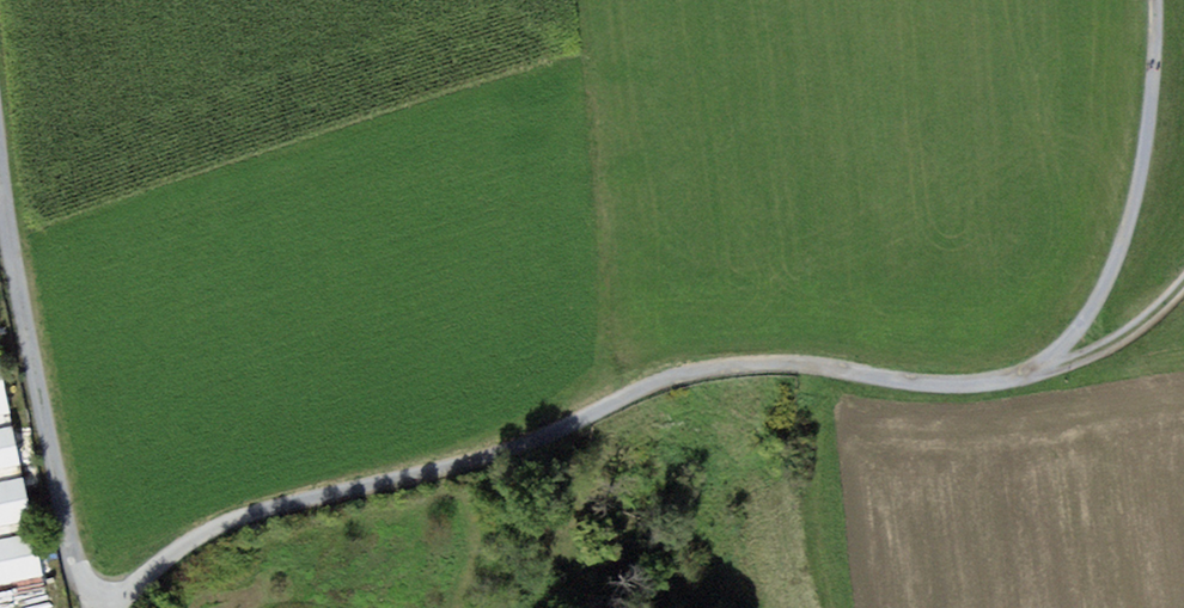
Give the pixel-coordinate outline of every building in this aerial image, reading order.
[(33,520),(0,338),(0,526),(33,520)] [(40,532),(0,537),(0,583),(45,577),(40,532)]
